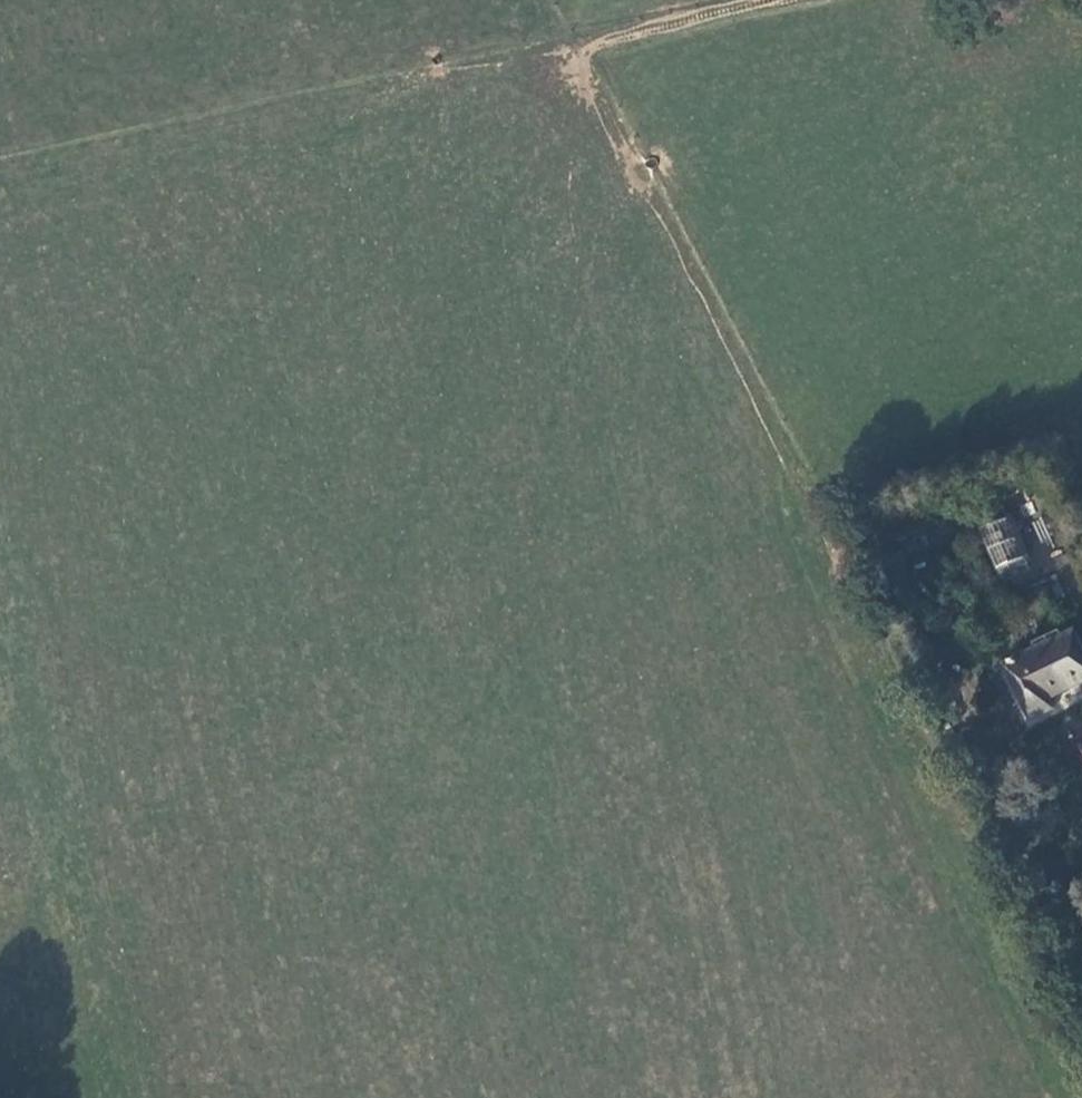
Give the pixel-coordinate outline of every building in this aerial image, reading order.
[(1012,513),(978,524),(996,579),(1030,568),(1012,513)] [(1081,683),(1081,646),(1076,633),(1008,665),(1032,718),(1056,710),(1049,697),(1081,683)]
